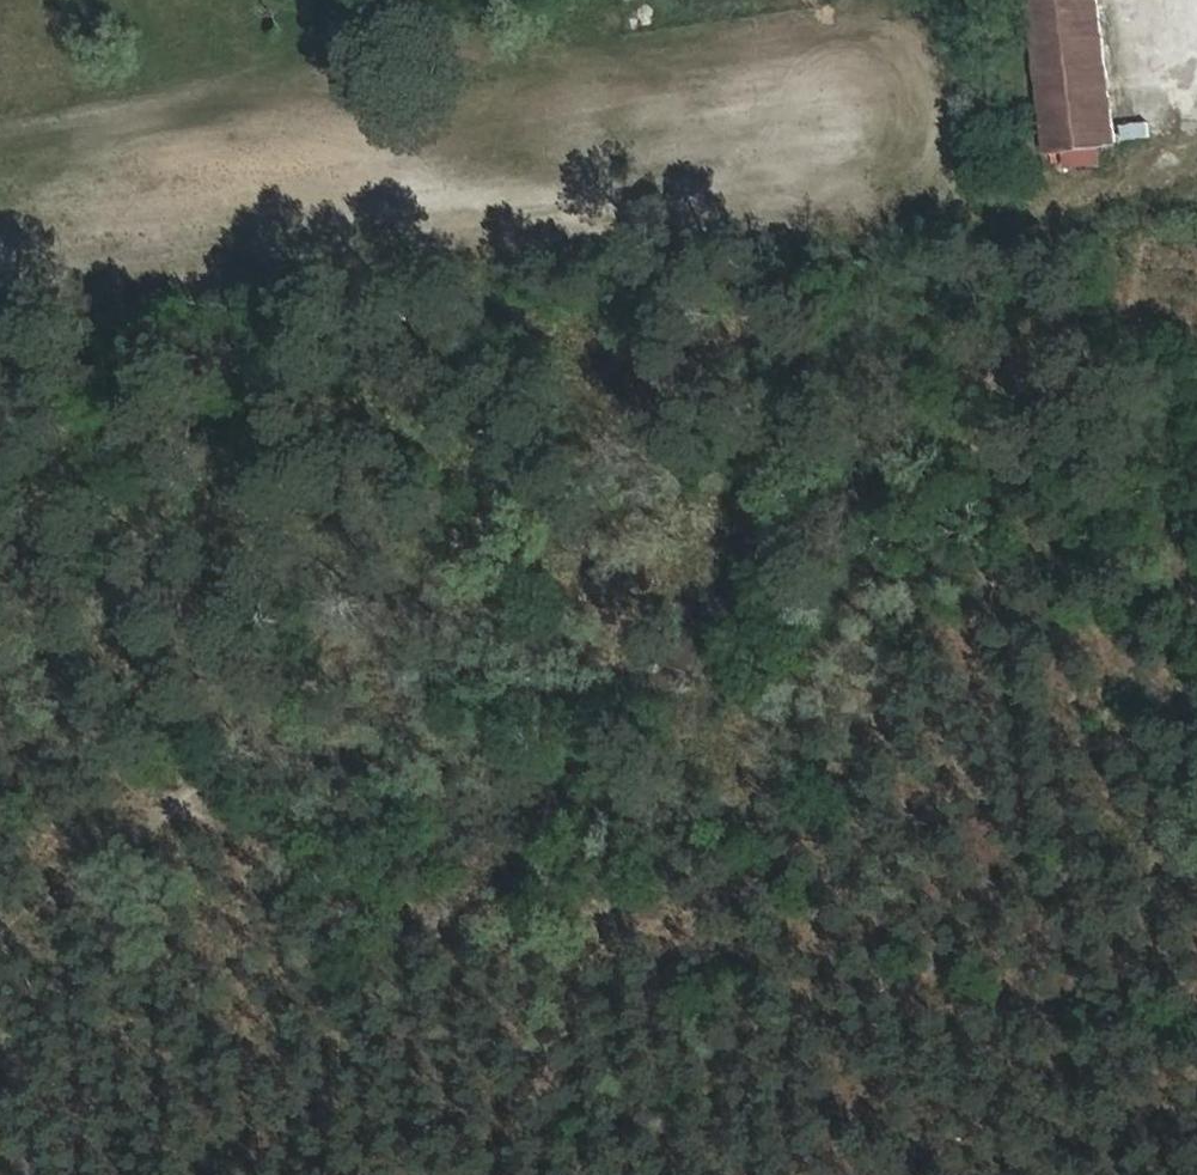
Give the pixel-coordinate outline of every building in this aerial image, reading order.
[(1046,171),(1101,165),(1099,148),(1118,146),(1100,0),(1025,0),(1046,171)] [(1119,124),(1120,142),(1149,140),(1147,122),(1119,124)]
